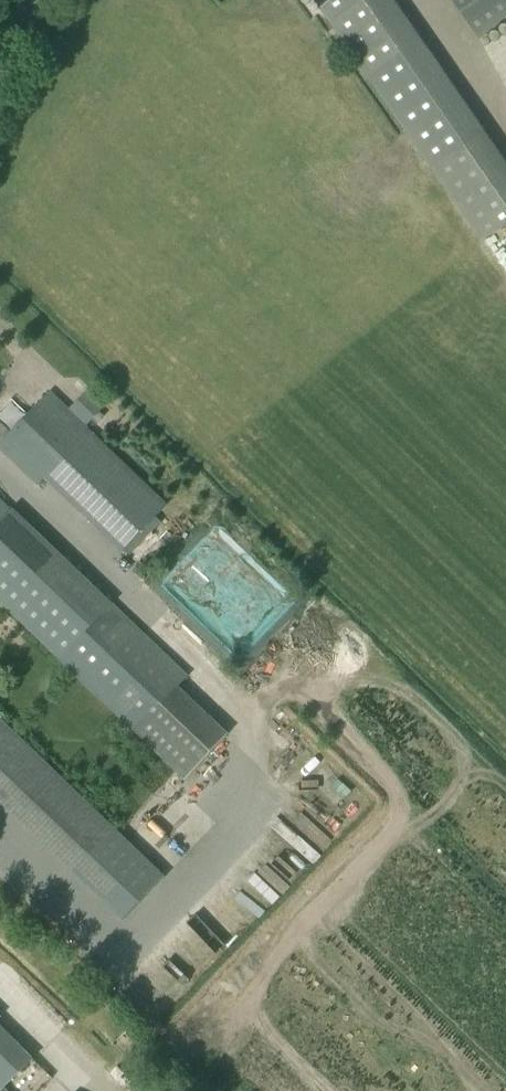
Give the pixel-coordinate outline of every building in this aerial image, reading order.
[(329,27),(331,25),(368,0),(311,0),(329,27)] [(392,0),(368,0),(331,25),(481,242),(505,225),(505,162),(484,131),(392,0)] [(449,1),(476,40),(505,20),(505,0),(451,0),(449,1)] [(14,462),(36,484),(44,475),(49,470),(87,430),(67,410),(65,408),(49,393),(11,433),(0,423),(0,449),(14,462)] [(49,470),(44,475),(123,551),(155,519),(166,509),(87,430),(49,470)] [(252,657),(299,606),(293,600),(283,611),(274,603),(237,643),(252,657)] [(187,680),(110,606),(58,661),(183,780),(227,734),(179,688),(187,680)] [(122,921),(164,877),(100,816),(0,720),(0,804),(122,921)] [(294,806),(286,817),(320,842),(328,831),(294,806)] [(289,882),(300,868),(267,842),(256,856),(289,882)] [(0,1028),(0,1090),(6,1090),(3,1088),(32,1059),(0,1028)]
